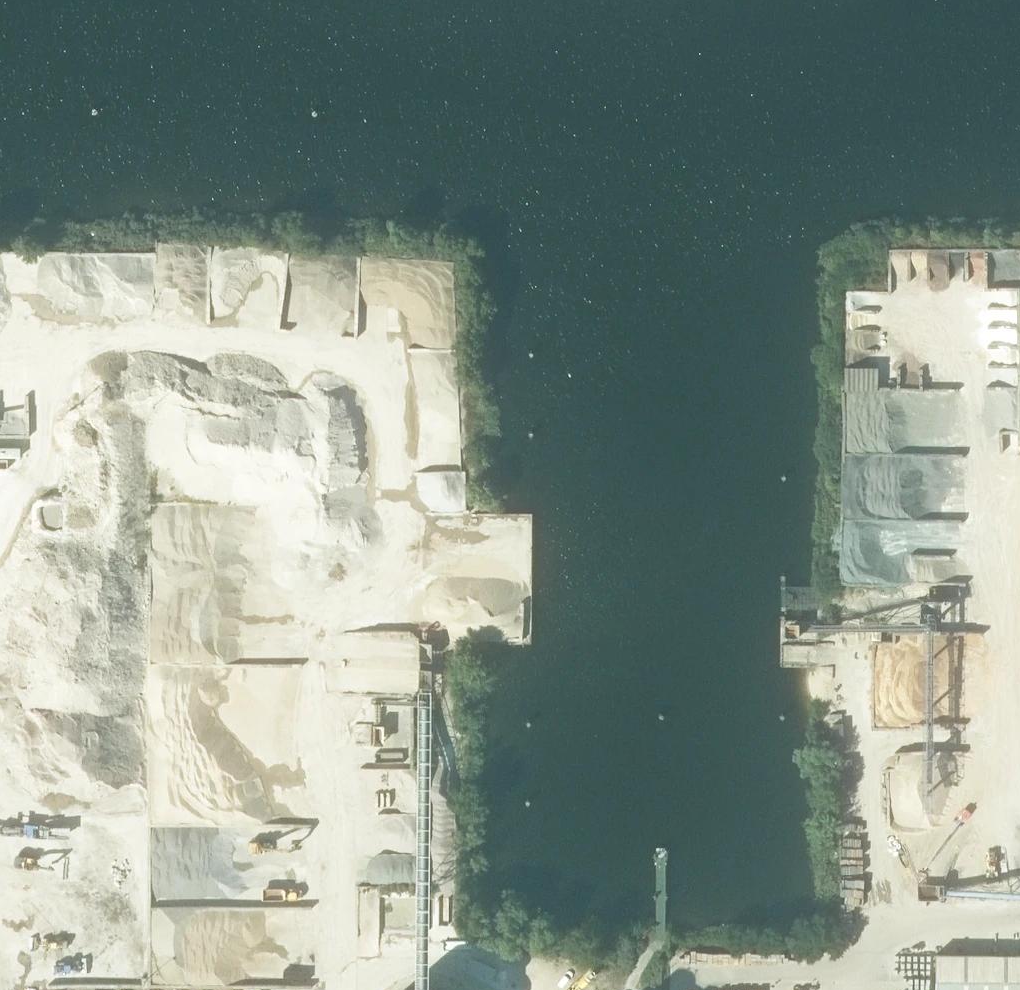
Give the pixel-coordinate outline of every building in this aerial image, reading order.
[(85,271),(85,260),(66,260),(65,270),(85,271)] [(426,517),(426,497),(416,497),(415,517),(426,517)] [(935,953),(935,989),(1019,989),(1019,954),(935,953)]
